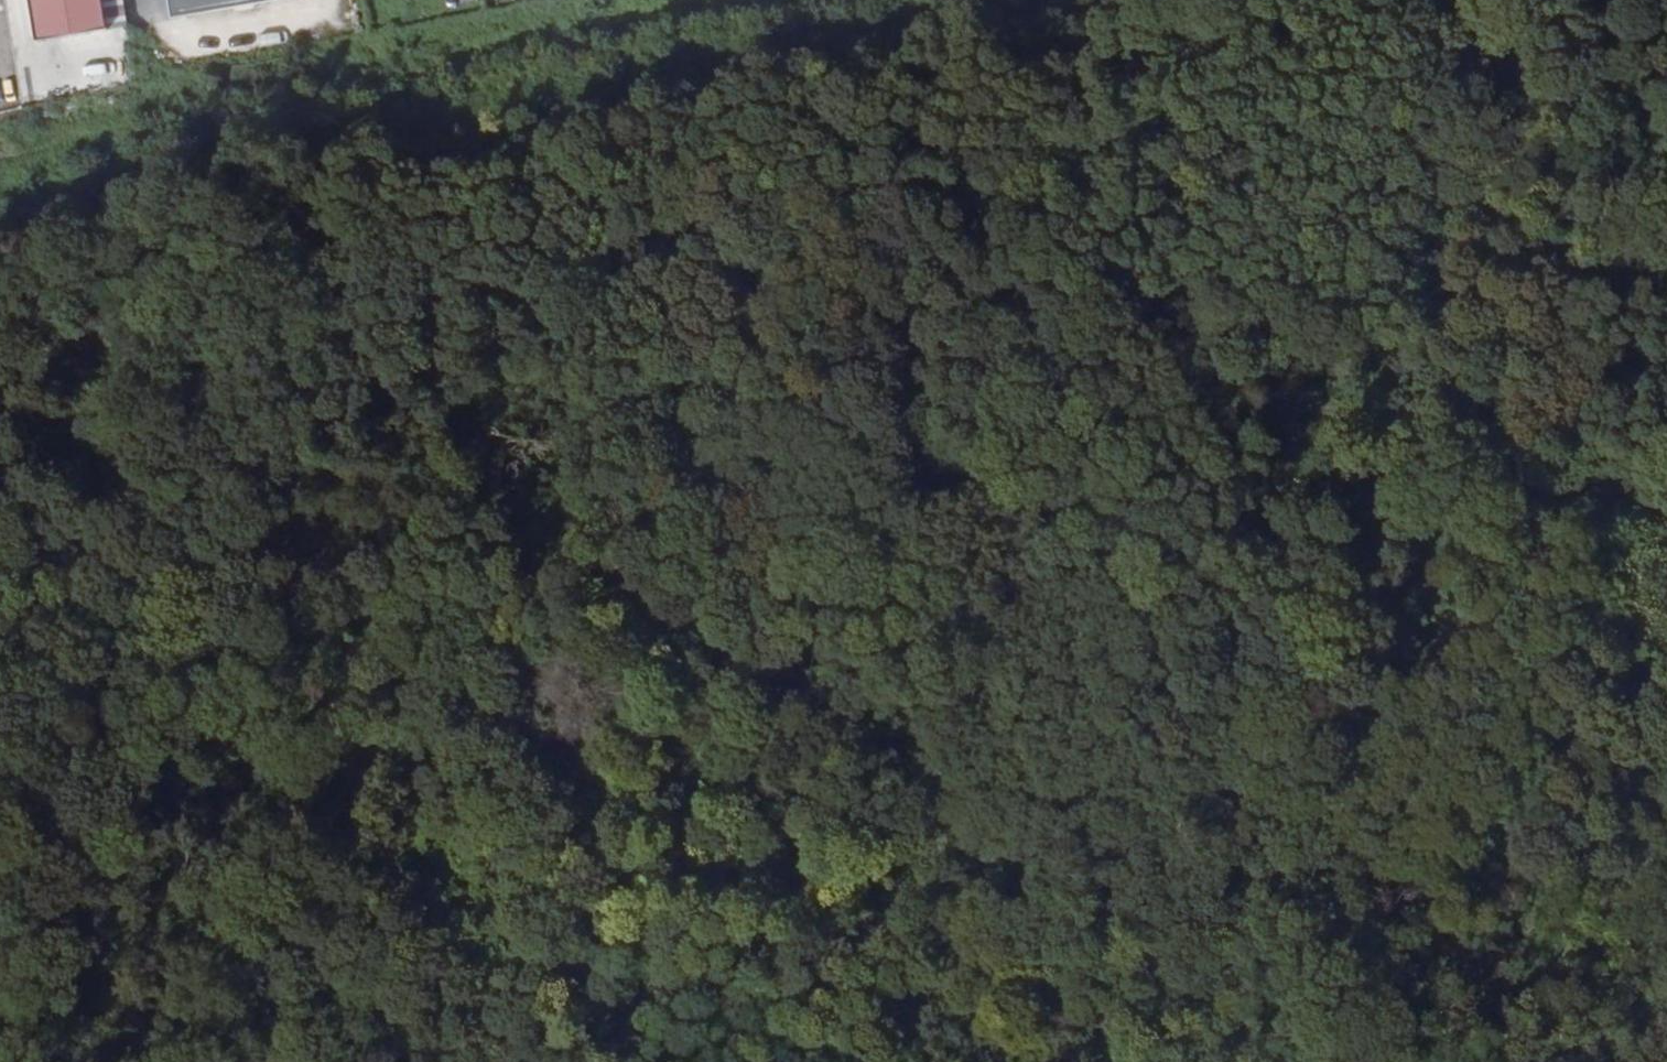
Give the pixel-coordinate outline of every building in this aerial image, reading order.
[(33,50),(104,37),(98,0),(25,0),(33,50)] [(178,42),(242,31),(304,20),(300,0),(170,0),(178,42)]
